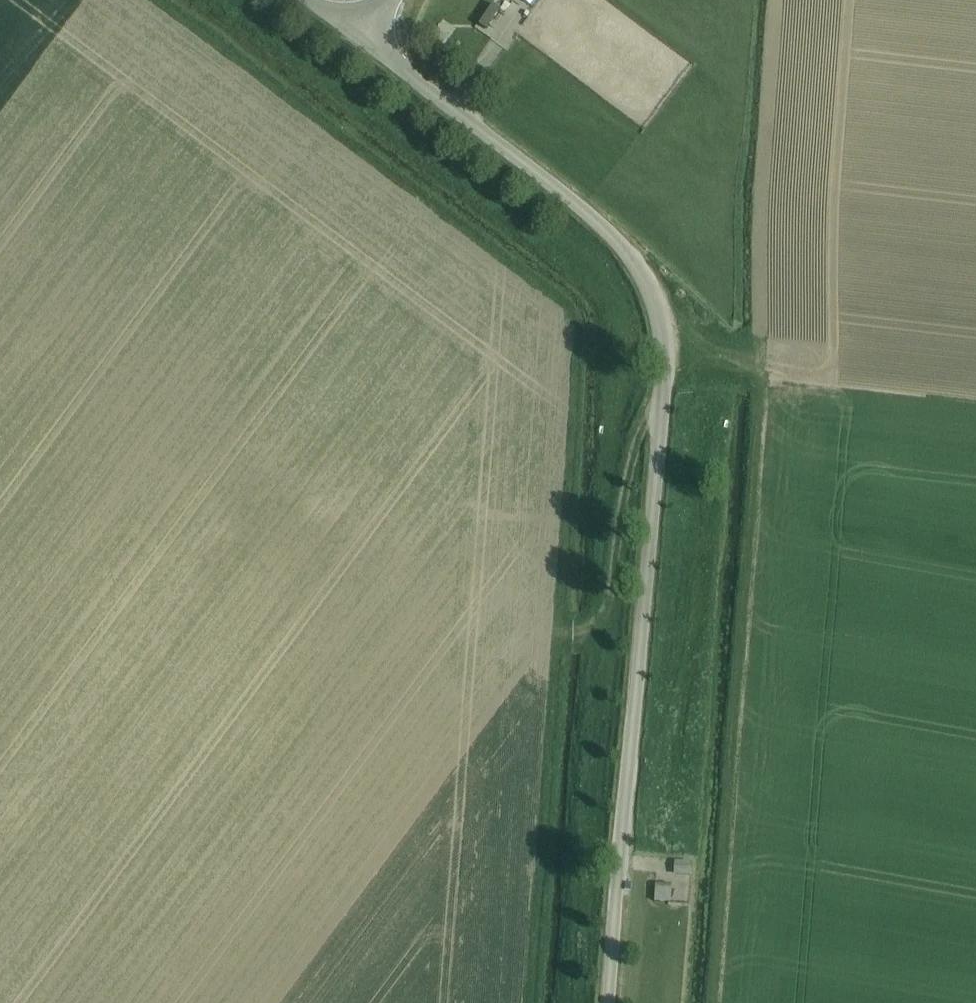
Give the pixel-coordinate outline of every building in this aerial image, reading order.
[(493,3),(479,25),(487,30),(501,9),(493,3)] [(675,859),(674,873),(691,874),(692,860),(675,859)] [(655,882),(654,900),(671,901),(672,883),(655,882)]
